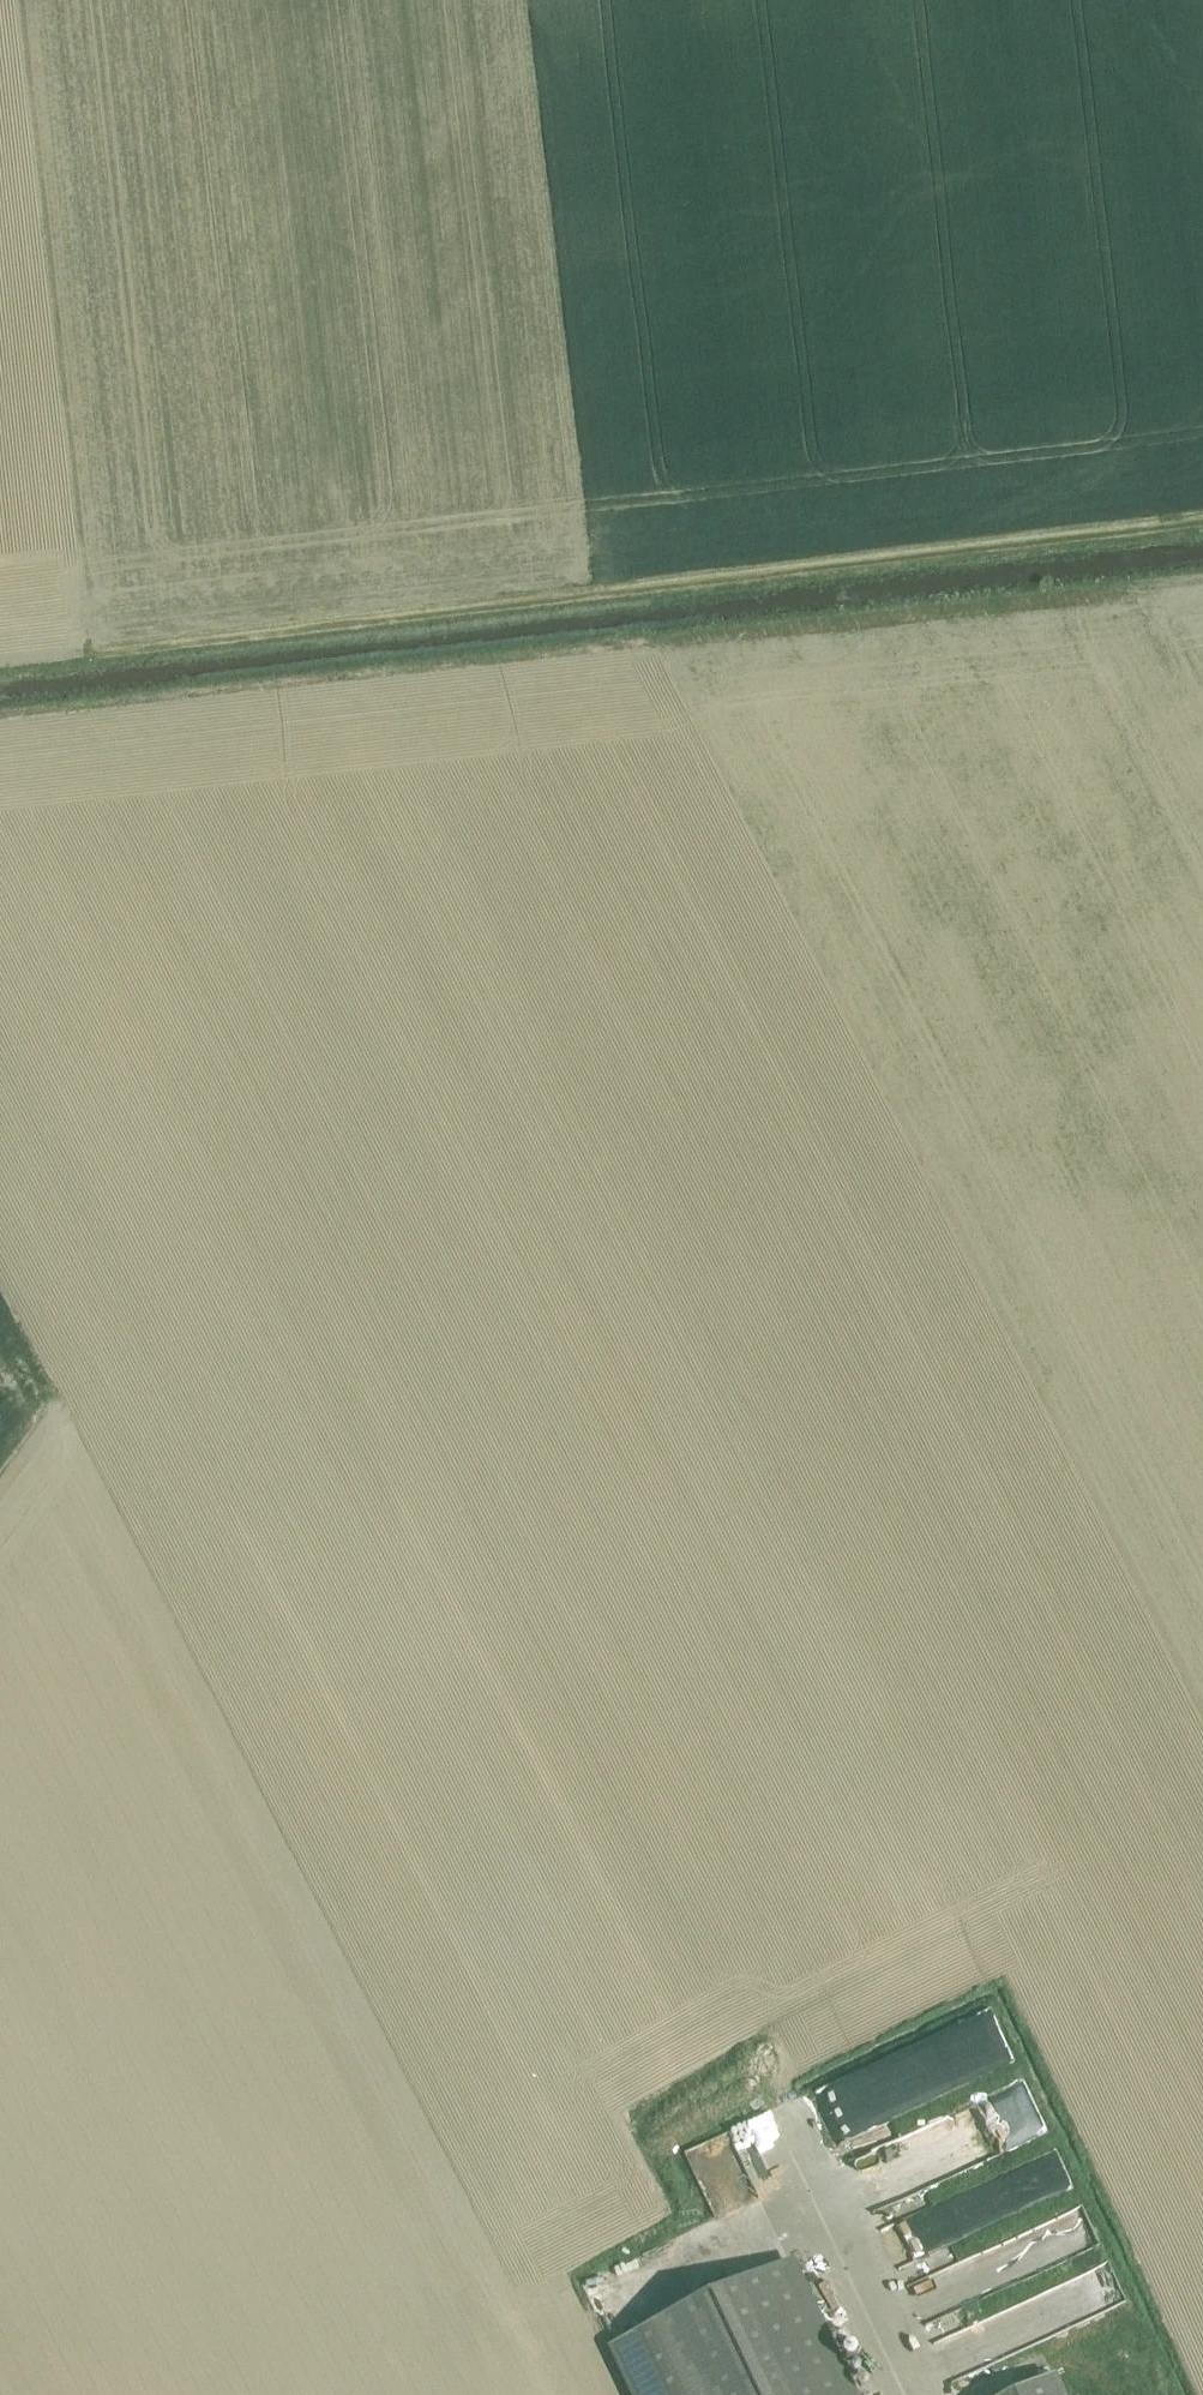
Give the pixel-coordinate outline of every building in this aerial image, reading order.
[(1003,2068),(1016,2062),(997,2019),(978,2020),(932,2041),(938,2041),(901,2058),(905,2067),(871,2067),(836,2084),(855,2125),(875,2124),(847,2137),(847,2141),(851,2149),(878,2136),(882,2136),(898,2129),(898,2112),(901,2112),(964,2083),(970,2083),(1003,2068)] [(714,2182),(724,2209),(763,2195),(752,2167),(714,2182)] [(882,2223),(937,2205),(930,2186),(876,2204),(882,2223)] [(929,2310),(1100,2253),(1088,2215),(916,2272),(929,2310)] [(610,2347),(633,2394),(850,2394),(789,2264),(610,2347)] [(1055,2378),(1020,2394),(1063,2394),(1055,2378)]
